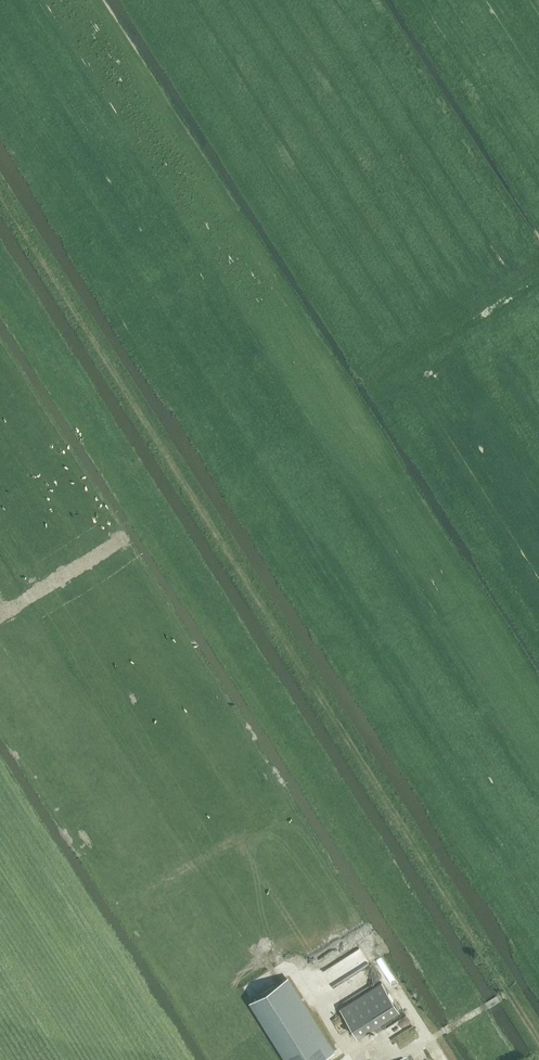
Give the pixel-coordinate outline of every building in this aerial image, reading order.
[(251,1000),(288,1059),(320,1059),(333,1052),(287,978),(251,1000)] [(341,1008),(358,1037),(400,1011),(382,982),(341,1008)]
